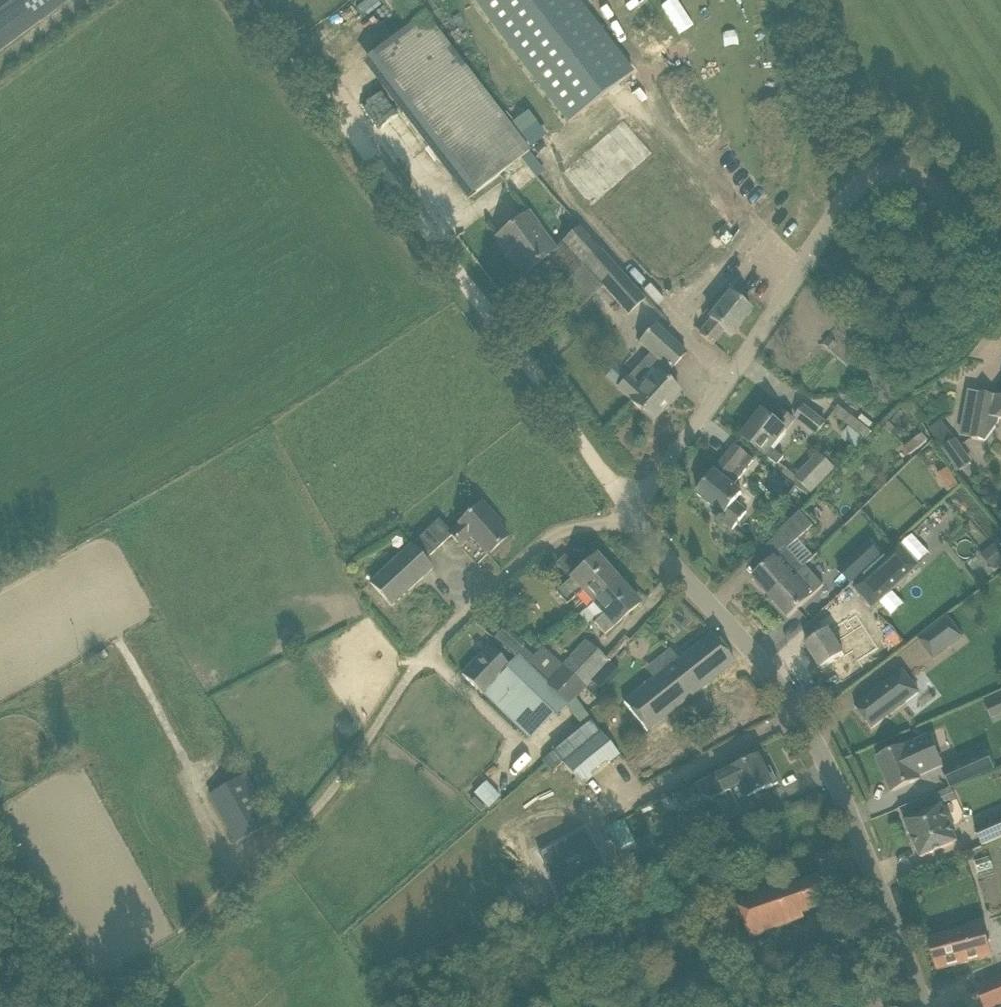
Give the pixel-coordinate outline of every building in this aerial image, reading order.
[(69,0),(0,0),(0,51),(69,0)] [(408,27),(361,63),(466,200),(530,152),(412,0),(386,0),(408,27)] [(567,122),(633,71),(578,0),(473,0),(567,122)] [(710,57),(647,99),(700,179),(750,146),(710,86),(723,76),(710,57)] [(541,144),(533,150),(537,155),(545,149),(541,144)] [(578,188),(643,269),(707,218),(687,193),(683,196),(665,175),(658,180),(630,146),(578,188)] [(569,279),(583,267),(601,251),(579,227),(555,248),(539,226),(540,225),(530,213),(497,238),(524,274),(548,256),(569,279)] [(601,251),(583,267),(627,316),(645,300),(601,251)] [(846,289),(855,295),(861,287),(852,281),(846,289)] [(700,334),(712,344),(723,330),(731,336),(751,311),(729,293),(709,318),(711,320),(700,334)] [(650,355),(627,379),(618,389),(631,401),(631,402),(653,422),(680,392),(663,377),(668,372),(669,372),(687,353),(655,324),(637,343),(650,355)] [(827,338),(822,344),(831,351),(836,345),(827,338)] [(971,439),(985,441),(998,424),(999,419),(1000,420),(1000,396),(980,392),(976,411),(971,439)] [(793,419),(816,437),(827,424),(804,405),(793,419)] [(839,405),(826,422),(859,447),(872,429),(839,405)] [(742,438),(758,450),(781,468),(787,461),(773,450),(795,422),(781,412),(774,422),(762,412),(742,438)] [(888,422),(883,427),(891,434),(895,428),(888,422)] [(921,436),(904,449),(909,456),(927,442),(921,436)] [(942,449),(958,472),(972,463),(956,439),(942,449)] [(715,508),(710,513),(732,531),(748,511),(736,502),(743,493),(733,486),(754,461),(735,446),(697,494),(715,508)] [(793,478),(811,495),(835,469),(818,453),(793,478)] [(948,467),(938,474),(948,490),(958,483),(948,467)] [(438,520),(411,545),(410,546),(424,561),(451,536),(460,545),(470,537),(487,555),(507,537),(490,518),(486,508),(482,503),(450,533),(438,520)] [(768,565),(753,578),(770,598),(793,577),(804,568),(787,549),(813,526),(800,512),(778,533),(779,534),(769,544),(779,555),(768,565)] [(869,540),(839,568),(852,583),(883,555),(869,540)] [(982,555),(993,569),(1000,563),(1000,548),(997,543),(982,555)] [(410,546),(411,545),(410,544),(369,582),(391,606),(432,569),(424,561),(410,546)] [(855,588),(872,608),(918,566),(900,547),(855,588)] [(597,557),(556,592),(564,602),(567,605),(580,593),(590,605),(618,580),(597,557)] [(793,577),(770,598),(788,618),(803,605),(811,597),(824,586),(806,566),(804,568),(793,577)] [(820,596),(828,605),(849,586),(841,577),(820,596)] [(593,632),(588,636),(610,660),(632,636),(619,622),(625,617),(640,604),(618,580),(590,605),(601,617),(594,623),(589,627),(593,632)] [(808,627),(817,637),(805,644),(821,671),(858,647),(849,633),(847,634),(839,622),(836,624),(825,612),(808,627)] [(952,622),(948,618),(935,628),(950,647),(955,643),(963,637),(952,622)] [(623,703),(646,732),(734,662),(712,634),(677,661),(669,651),(645,670),(652,679),(623,703)] [(561,665),(562,666),(586,688),(608,662),(585,640),(561,665)] [(586,688),(562,666),(548,681),(528,661),(527,663),(519,655),(509,666),(489,647),(461,675),(482,694),(483,693),(529,738),(563,701),(569,706),(586,688)] [(617,671),(608,662),(586,688),(596,698),(603,691),(601,688),(617,671)] [(919,692),(903,671),(855,707),(871,729),(919,692)] [(1000,718),(1000,691),(983,697),(991,721),(1000,718)] [(550,748),(562,763),(601,733),(588,717),(550,748)] [(601,733),(562,763),(582,787),(593,778),(590,775),(606,761),(609,764),(620,755),(601,733)] [(877,758),(891,792),(921,779),(920,777),(943,767),(930,735),(877,758)] [(951,787),(993,769),(986,752),(944,771),(951,787)] [(697,784),(703,795),(712,798),(720,795),(721,796),(742,785),(749,798),(773,786),(759,757),(736,769),(734,765),(697,784)] [(209,795),(226,825),(236,842),(271,822),(245,775),(209,795)] [(485,781),(474,793),(490,807),(500,795),(485,781)] [(952,788),(931,797),(936,808),(942,806),(956,799),(952,788)] [(727,816),(733,828),(759,815),(752,803),(727,816)] [(957,841),(942,806),(936,808),(924,813),(906,822),(907,825),(906,827),(909,833),(911,835),(921,857),(940,849),(957,841)] [(974,828),(982,847),(1000,839),(1000,816),(974,828)] [(555,847),(539,855),(545,867),(558,894),(605,870),(591,843),(585,831),(571,838),(570,838),(555,846),(555,847)] [(636,845),(619,853),(632,878),(662,863),(655,851),(649,838),(636,845)] [(737,901),(750,938),(804,918),(803,914),(829,904),(819,877),(793,886),(792,882),(737,901)] [(983,925),(929,939),(937,970),(992,956),(983,925)] [(983,1006),(1000,1006),(1000,977),(975,987),(983,1006)]
